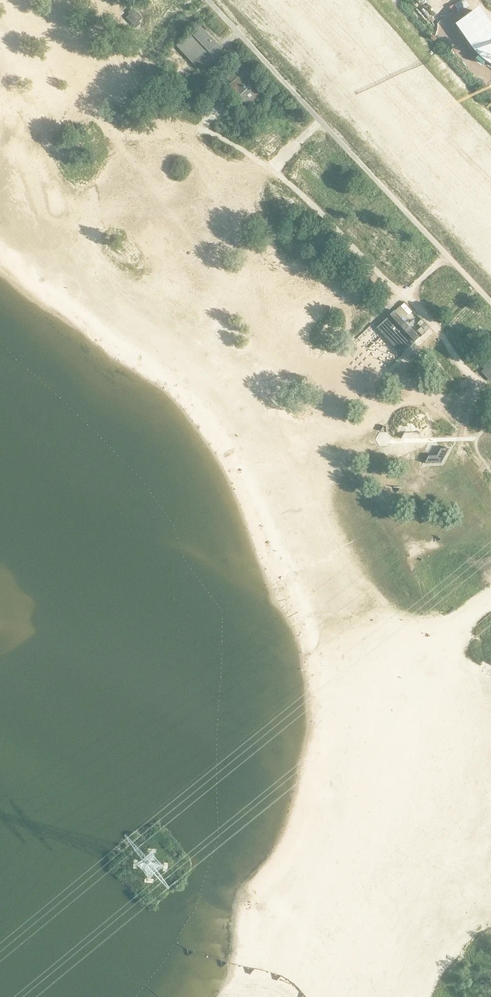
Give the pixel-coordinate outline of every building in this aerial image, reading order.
[(425,9),(419,13),(427,23),(433,18),(425,9)] [(141,17),(134,10),(130,14),(132,16),(129,19),(135,26),(139,22),(137,21),(141,17)] [(223,52),(199,26),(181,43),(182,44),(205,69),(223,52)] [(464,44),(487,73),(490,75),(490,44),(480,31),(464,44)] [(461,54),(454,58),(457,63),(464,58),(461,54)] [(237,68),(237,67),(227,77),(227,78),(228,77),(232,81),(231,82),(232,83),(229,85),(239,96),(236,99),(241,105),(244,102),(249,107),(263,95),(242,73),(241,73),(237,69),(237,68)] [(41,171),(49,164),(46,160),(37,168),(41,171)] [(52,184),(61,181),(57,171),(48,175),(52,184)] [(420,338),(395,311),(377,328),(402,355),(420,338)] [(426,337),(429,334),(421,326),(418,330),(426,337)] [(429,456),(425,463),(441,463),(449,449),(441,449),(437,456),(429,456)]
